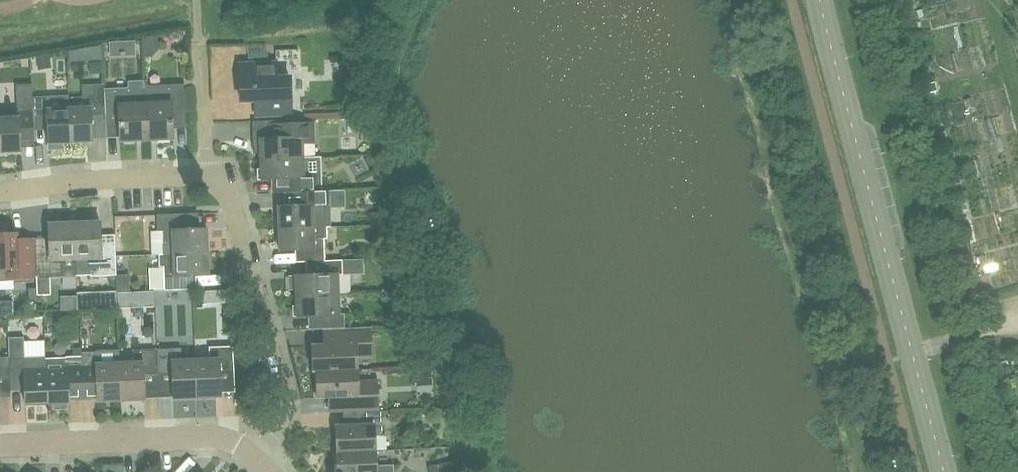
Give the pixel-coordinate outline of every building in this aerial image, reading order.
[(181,45),(182,38),(176,33),(169,36),(168,44),(174,48),(181,45)] [(37,72),(50,70),(48,56),(35,58),(37,72)] [(277,78),(276,63),(239,64),(241,101),(262,100),(263,115),(291,114),(290,77),(277,78)] [(121,141),(147,140),(145,104),(144,88),(144,80),(128,81),(128,89),(104,90),(106,127),(120,127),(121,141)] [(71,143),(93,142),(91,115),(105,114),(104,84),(82,85),(83,107),(69,108),(71,143)] [(147,140),(173,138),(172,109),(185,108),(184,86),(144,88),(145,104),(147,140)] [(63,143),(71,143),(69,108),(69,95),(33,97),(33,108),(33,115),(47,114),(49,150),(64,149),(63,143)] [(21,148),(35,148),(34,126),(33,115),(33,108),(19,109),(5,110),(0,110),(0,153),(21,152),(21,148)] [(260,159),(303,158),(303,139),(312,138),(312,124),(281,125),(282,138),(271,139),(253,140),(254,153),(260,152),(260,159)] [(277,193),(304,192),(309,192),(309,191),(322,191),(321,157),(303,158),(260,159),(261,178),(258,178),(258,180),(277,179),(277,193)] [(279,229),(327,227),(326,219),(323,216),(322,191),(309,191),(309,192),(304,192),(304,206),(278,207),(279,229)] [(163,255),(208,253),(207,229),(189,230),(185,226),(184,214),(157,215),(157,231),(162,231),(163,255)] [(380,214),(371,214),(371,226),(379,225),(381,225),(380,214)] [(101,247),(100,222),(74,223),(76,276),(90,276),(90,277),(116,276),(116,274),(116,259),(115,246),(101,247)] [(37,296),(51,295),(50,278),(62,278),(62,277),(76,276),(74,223),(48,224),(49,249),(35,250),(37,289),(37,296)] [(325,261),(324,239),(327,239),(327,227),(279,229),(279,251),(306,250),(307,262),(310,262),(325,261)] [(30,259),(29,238),(17,238),(17,234),(8,234),(5,231),(0,231),(0,281),(14,281),(14,283),(31,282),(31,279),(30,259)] [(209,275),(208,253),(163,255),(159,255),(160,267),(164,267),(164,274),(165,291),(178,290),(177,276),(209,275)] [(116,274),(116,276),(129,275),(128,258),(116,259),(116,274)] [(293,296),(339,295),(338,275),(343,275),(342,260),(325,261),(310,262),(311,276),(289,276),(289,289),(293,289),(293,296)] [(37,303),(37,296),(37,289),(29,290),(29,303),(37,303)] [(340,314),(339,295),(293,296),(294,316),(312,316),(313,330),(323,329),(345,328),(344,314),(340,314)] [(372,356),(371,327),(345,328),(323,329),(324,345),(313,346),(313,347),(314,347),(315,370),(314,370),(314,371),(358,370),(357,357),(372,356)] [(24,357),(24,337),(8,338),(9,357),(10,372),(24,372),(25,405),(47,404),(46,369),(46,359),(45,357),(24,357)] [(197,398),(221,397),(220,372),(234,372),(233,346),(209,347),(209,359),(196,360),(197,398)] [(182,360),(181,348),(157,349),(158,374),(172,374),(173,399),(197,398),(196,360),(182,360)] [(121,401),(145,400),(144,375),(158,374),(157,349),(133,350),(134,362),(120,363),(121,401)] [(106,364),(105,351),(81,352),(82,378),(96,377),(97,402),(121,401),(120,363),(106,364)] [(83,401),(82,378),(81,352),(74,352),(73,353),(73,357),(69,357),(65,357),(65,358),(46,359),(46,369),(47,404),(53,404),(54,404),(54,409),(67,409),(67,403),(68,403),(69,403),(69,402),(83,401)] [(10,377),(9,372),(10,372),(9,357),(0,358),(0,377),(10,377)] [(358,381),(358,370),(314,371),(314,372),(318,372),(319,396),(318,396),(318,397),(349,396),(349,412),(365,412),(379,411),(378,381),(358,381)] [(337,453),(375,451),(375,436),(383,435),(382,411),(379,411),(365,412),(365,426),(336,427),(337,453)] [(337,453),(338,471),(394,471),(394,465),(376,466),(375,451),(337,453)] [(429,468),(430,471),(452,471),(451,464),(429,468)]
